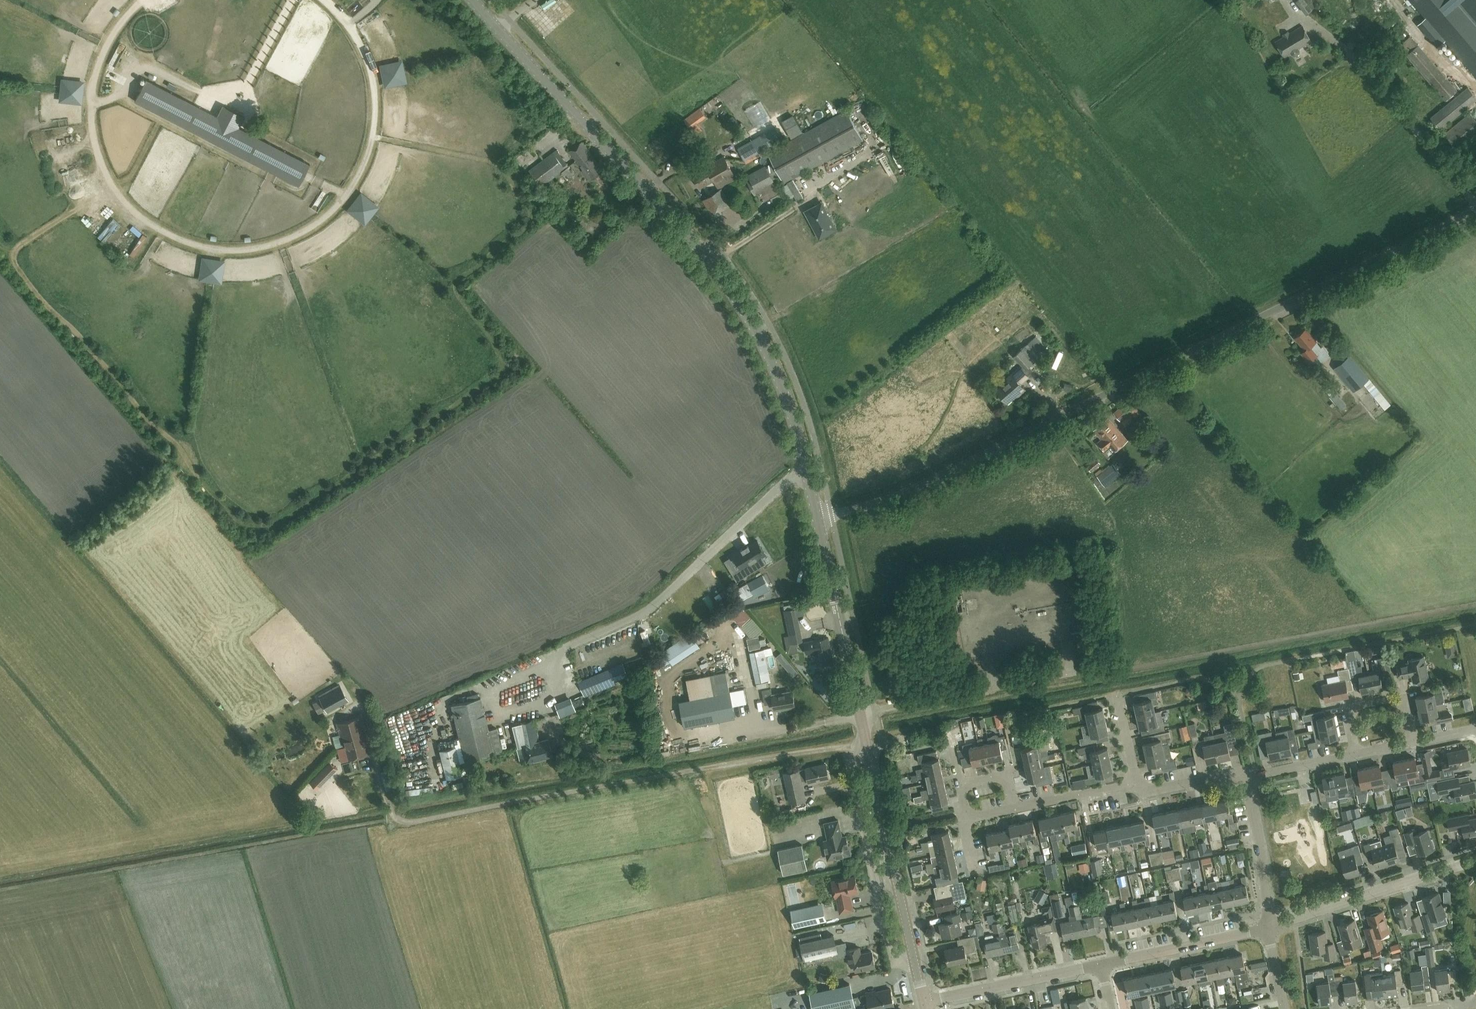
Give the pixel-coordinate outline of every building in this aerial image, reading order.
[(1307,14),(1313,9),(1306,0),(1297,0),(1297,1),(1307,14)] [(1421,13),(1432,25),(1424,32),(1444,54),(1451,47),(1475,75),(1475,0),(1410,0),(1421,13)] [(1311,41),(1302,25),(1275,41),(1285,57),(1291,53),(1292,55),(1293,55),(1295,55),(1298,54),(1299,52),(1299,50),(1298,49),(1311,41)] [(381,64),(387,87),(407,81),(401,58),(381,64)] [(1437,66),(1425,76),(1445,99),(1457,89),(1437,66)] [(61,78),(60,101),(83,102),(84,79),(61,78)] [(245,116),(222,105),(217,116),(146,79),(134,101),(298,186),(310,164),(239,127),(245,116)] [(1440,128),(1475,100),(1475,96),(1468,86),(1430,116),(1440,128)] [(700,108),(684,120),(690,128),(706,116),(704,113),(700,108)] [(783,182),(863,140),(847,110),(767,152),(783,182)] [(1444,132),(1457,149),(1475,134),(1475,120),(1470,112),(1444,132)] [(72,126),(65,127),(67,137),(74,136),(72,126)] [(782,139),(776,127),(738,148),(746,163),(765,153),(764,149),(782,139)] [(590,180),(604,170),(582,141),(569,151),(582,167),(581,168),(590,180)] [(548,191),(543,185),(565,167),(553,151),(529,170),(541,185),(538,188),(543,194),(548,191)] [(700,188),(714,180),(711,173),(728,163),(723,156),(692,173),(700,188)] [(734,173),(731,169),(728,163),(711,173),(714,180),(716,184),(719,189),(737,179),(734,173)] [(755,195),(776,184),(765,165),(748,174),(750,179),(747,180),(755,195)] [(721,211),(731,204),(721,188),(714,192),(702,200),(713,218),(722,213),(721,211)] [(357,191),(348,212),(367,221),(377,200),(357,191)] [(806,211),(820,237),(836,229),(822,203),(806,211)] [(90,225),(99,219),(94,212),(85,218),(90,225)] [(612,230),(621,223),(617,216),(607,224),(612,230)] [(97,234),(126,262),(136,252),(111,229),(118,221),(114,217),(97,234)] [(594,232),(601,229),(598,223),(591,227),(594,232)] [(1322,361),(1330,354),(1322,345),(1320,346),(1316,340),(1306,328),(1295,336),(1305,349),(1301,352),(1309,361),(1317,355),(1322,361)] [(1033,339),(1017,354),(1028,366),(1044,352),(1033,339)] [(1369,378),(1351,356),(1335,368),(1353,390),(1369,378)] [(1020,366),(1007,378),(1009,380),(997,390),(1007,402),(1018,393),(1019,395),(1025,389),(1020,383),(1029,376),(1020,366)] [(1121,420),(1131,411),(1136,416),(1141,412),(1129,398),(1114,412),(1121,420)] [(1113,451),(1127,439),(1116,426),(1115,427),(1107,418),(1094,428),(1102,438),(1097,442),(1104,449),(1102,450),(1108,457),(1114,452),(1113,451)] [(1097,459),(1087,467),(1091,471),(1100,463),(1097,459)] [(1105,486),(1121,473),(1112,463),(1097,476),(1105,486)] [(175,497),(181,503),(185,500),(179,494),(175,497)] [(757,541),(734,555),(741,567),(734,572),(738,579),(766,562),(762,556),(765,554),(757,541)] [(722,569),(728,567),(726,560),(720,562),(722,569)] [(759,577),(749,583),(748,584),(747,583),(737,588),(743,599),(753,593),(755,597),(769,589),(762,576),(759,577)] [(979,601),(970,603),(971,612),(980,611),(979,601)] [(795,608),(784,611),(791,643),(802,641),(795,608)] [(691,633),(665,650),(674,663),(700,646),(691,633)] [(747,638),(749,650),(761,647),(759,636),(747,638)] [(819,665),(833,662),(828,637),(804,642),(807,653),(816,651),(819,665)] [(771,679),(764,649),(749,652),(756,682),(771,679)] [(659,652),(647,659),(655,671),(667,663),(659,652)] [(1411,674),(1412,675),(1413,681),(1428,678),(1424,656),(1408,660),(1409,663),(1397,665),(1400,678),(1407,676),(1407,675),(1411,674)] [(1373,671),(1368,672),(1372,690),(1374,689),(1375,691),(1383,689),(1380,674),(1387,673),(1383,657),(1376,658),(1377,662),(1372,663),(1373,671)] [(1347,660),(1349,668),(1351,680),(1358,679),(1361,694),(1370,692),(1369,691),(1372,690),(1368,672),(1363,673),(1361,665),(1358,666),(1356,658),(1347,660)] [(1333,661),(1335,668),(1346,666),(1344,659),(1333,661)] [(578,682),(584,695),(628,677),(623,664),(578,682)] [(706,666),(708,674),(716,672),(713,664),(706,666)] [(1353,689),(1351,680),(1349,668),(1345,669),(1338,670),(1340,681),(1322,685),(1326,701),(1335,700),(1341,698),(1349,697),(1347,691),(1353,689)] [(679,690),(685,726),(735,716),(733,705),(747,702),(744,688),(730,691),(726,671),(686,678),(688,688),(679,690)] [(340,686),(319,698),(327,712),(348,700),(340,686)] [(579,686),(570,689),(573,695),(581,691),(579,686)] [(1428,688),(1429,694),(1416,697),(1416,698),(1414,698),(1416,707),(1418,706),(1418,708),(1444,702),(1440,686),(1428,688)] [(773,702),(774,710),(795,706),(793,691),(772,695),(771,688),(762,690),(765,704),(773,702)] [(1134,703),(1137,716),(1155,712),(1153,705),(1159,703),(1156,691),(1142,694),(1143,701),(1134,703)] [(488,730),(480,698),(451,705),(455,720),(457,728),(459,736),(460,743),(461,745),(439,750),(446,779),(462,775),(459,761),(464,760),(502,751),(497,728),(488,730)] [(1199,708),(1207,706),(1206,699),(1198,701),(1199,708)] [(1430,723),(1447,720),(1452,719),(1451,712),(1445,708),(1445,709),(1444,702),(1418,708),(1421,719),(1429,718),(1430,723)] [(1089,704),(1087,704),(1073,708),(1074,714),(1078,713),(1086,712),(1087,716),(1089,723),(1089,724),(1105,720),(1103,708),(1098,709),(1090,711),(1089,704)] [(1287,708),(1281,710),(1284,719),(1290,717),(1287,708)] [(1313,730),(1319,729),(1336,725),(1334,714),(1323,717),(1322,711),(1310,713),(1302,715),(1303,721),(1311,719),(1313,730)] [(1155,712),(1137,716),(1140,728),(1149,726),(1150,733),(1165,730),(1162,718),(1157,719),(1155,712)] [(1004,723),(1002,714),(994,715),(996,725),(1004,723)] [(747,727),(754,723),(750,715),(742,720),(747,727)] [(334,743),(365,734),(360,717),(337,724),(340,734),(332,736),(334,743)] [(1167,729),(1175,727),(1173,717),(1164,719),(1167,729)] [(985,726),(984,718),(976,719),(977,728),(985,726)] [(526,761),(552,755),(548,739),(538,742),(533,720),(521,723),(521,722),(511,725),(517,747),(522,746),(526,761)] [(1105,720),(1089,724),(1091,735),(1084,737),(1079,738),(1081,745),(1096,741),(1097,741),(1095,735),(1108,732),(1105,720)] [(1198,740),(1194,722),(1187,724),(1190,738),(1192,738),(1192,741),(1198,740)] [(1220,733),(1213,735),(1215,742),(1219,759),(1230,757),(1228,746),(1237,744),(1232,723),(1224,725),(1226,733),(1221,734),(1220,733)] [(1308,743),(1309,749),(1328,745),(1329,745),(1329,744),(1327,739),(1339,736),(1336,725),(1319,729),(1313,730),(1315,737),(1316,741),(1308,743)] [(1276,732),(1277,738),(1281,755),(1282,755),(1282,757),(1291,755),(1291,753),(1292,753),(1289,742),(1296,740),(1294,728),(1276,732)] [(1270,757),(1281,755),(1277,738),(1273,739),(1271,731),(1256,734),(1259,749),(1268,747),(1270,757)] [(1143,743),(1146,754),(1170,749),(1167,739),(1171,738),(1170,732),(1155,735),(1156,741),(1143,743)] [(399,736),(401,748),(423,743),(422,736),(418,737),(417,733),(399,736)] [(365,734),(334,743),(336,749),(343,747),(347,760),(368,754),(365,742),(367,742),(365,734)] [(990,743),(993,760),(1003,758),(1001,750),(1008,748),(1005,736),(999,737),(999,735),(997,735),(994,735),(993,737),(988,738),(989,743),(990,743)] [(1215,742),(1213,735),(1204,737),(1205,739),(1199,741),(1200,748),(1204,747),(1207,762),(1219,759),(1215,742)] [(979,746),(983,763),(993,760),(990,743),(989,743),(983,745),(982,739),(978,740),(979,746)] [(962,745),(964,750),(965,757),(971,756),(973,765),(983,763),(979,746),(973,747),(972,742),(962,745)] [(666,746),(672,746),(672,744),(661,744),(661,754),(667,754),(666,746)] [(1092,757),(1093,763),(1093,764),(1110,760),(1108,748),(1095,750),(1094,744),(1078,748),(1079,754),(1086,752),(1087,758),(1092,757)] [(1024,759),(1048,754),(1047,749),(1040,751),(1039,745),(1022,749),(1024,759)] [(1470,764),(1467,748),(1447,753),(1449,760),(1442,762),(1443,770),(1470,764)] [(1170,749),(1146,754),(1148,765),(1161,763),(1163,769),(1177,766),(1176,759),(1172,760),(1170,749)] [(939,758),(938,758),(936,751),(917,755),(919,763),(922,763),(923,768),(916,769),(917,774),(941,769),(939,758)] [(1428,751),(1421,753),(1427,780),(1440,777),(1439,769),(1432,771),(1428,751)] [(1048,754),(1024,759),(1026,770),(1044,766),(1043,765),(1042,761),(1049,759),(1055,758),(1054,753),(1048,754)] [(1415,757),(1404,760),(1409,783),(1415,782),(1426,779),(1423,767),(1417,769),(1415,757)] [(1113,772),(1110,760),(1093,764),(1093,763),(1087,765),(1089,772),(1090,772),(1091,777),(1084,778),(1086,784),(1102,781),(1100,775),(1113,772)] [(1409,783),(1404,760),(1393,762),(1398,785),(1409,783)] [(337,769),(329,762),(309,782),(317,789),(337,769)] [(810,783),(829,779),(826,764),(806,768),(807,771),(800,773),(799,769),(784,772),(791,802),(805,799),(801,780),(809,778),(810,783)] [(1043,765),(1044,766),(1026,770),(1029,781),(1035,780),(1036,785),(1054,781),(1050,764),(1043,765)] [(1392,790),(1389,775),(1382,777),(1380,765),(1369,767),(1372,784),(1374,790),(1391,787),(1394,798),(1400,796),(1399,788),(1392,790)] [(1366,786),(1372,784),(1369,767),(1358,769),(1360,781),(1353,782),(1356,794),(1368,791),(1366,786)] [(925,777),(926,783),(943,779),(941,769),(917,774),(918,779),(925,777)] [(1344,772),(1333,774),(1338,798),(1356,794),(1353,782),(1347,783),(1344,772)] [(1338,798),(1333,774),(1323,777),(1325,788),(1318,789),(1321,801),(1322,801),(1323,807),(1329,805),(1328,800),(1338,798)] [(1475,796),(1475,791),(1474,781),(1460,784),(1458,777),(1446,780),(1437,781),(1440,794),(1454,791),(1456,800),(1475,796)] [(946,790),(943,779),(926,783),(928,789),(921,790),(922,795),(946,790)] [(939,810),(938,803),(948,801),(946,790),(922,795),(923,800),(930,798),(933,811),(939,810)] [(1227,799),(1215,802),(1218,817),(1220,816),(1228,815),(1230,823),(1234,822),(1232,813),(1230,814),(1227,799)] [(1215,802),(1202,804),(1206,819),(1207,819),(1215,817),(1217,825),(1221,824),(1220,816),(1218,817),(1215,802)] [(1193,822),(1195,822),(1203,820),(1204,828),(1209,827),(1207,819),(1206,819),(1202,804),(1190,807),(1193,822)] [(1190,807),(1178,810),(1181,825),(1183,824),(1191,823),(1192,831),(1197,830),(1195,822),(1193,822),(1190,807)] [(1178,810),(1165,812),(1169,828),(1170,827),(1178,825),(1180,833),(1184,832),(1183,824),(1181,825),(1178,810)] [(1076,834),(1080,833),(1079,825),(1078,825),(1075,811),(1063,813),(1066,828),(1067,828),(1074,826),(1076,834)] [(1377,813),(1380,821),(1388,819),(1385,811),(1377,813)] [(1169,828),(1165,812),(1153,815),(1156,830),(1166,828),(1168,836),(1172,835),(1170,827),(1169,828)] [(1069,836),(1067,828),(1066,828),(1063,813),(1051,816),(1054,831),(1055,831),(1063,829),(1064,837),(1069,836)] [(1475,834),(1475,818),(1468,820),(1467,814),(1447,818),(1450,830),(1458,828),(1458,826),(1462,825),(1464,837),(1475,834)] [(1057,839),(1055,831),(1054,831),(1051,816),(1039,819),(1042,831),(1039,832),(1041,841),(1046,840),(1045,833),(1051,831),(1053,840),(1057,839)] [(1367,825),(1364,816),(1353,820),(1356,828),(1367,825)] [(824,823),(828,840),(824,841),(827,852),(828,859),(834,857),(850,854),(846,835),(845,836),(842,837),(840,831),(841,831),(838,820),(824,823)] [(1025,838),(1026,837),(1033,836),(1034,844),(1039,843),(1037,834),(1036,835),(1033,820),(1021,822),(1025,838)] [(1144,821),(1131,824),(1135,839),(1136,838),(1144,837),(1146,845),(1150,844),(1149,835),(1147,836),(1144,821)] [(1025,838),(1021,822),(1009,825),(1010,829),(1013,840),(1021,839),(1023,846),(1027,845),(1026,837),(1025,838)] [(1135,839),(1131,824),(1119,826),(1122,841),(1124,841),(1132,839),(1134,847),(1138,846),(1136,838),(1135,839)] [(1119,826),(1107,829),(1110,844),(1111,844),(1120,842),(1122,850),(1126,849),(1124,841),(1122,841),(1119,826)] [(1403,844),(1397,827),(1389,830),(1393,842),(1382,845),(1388,864),(1399,860),(1395,847),(1403,844)] [(1014,844),(1013,840),(1010,829),(998,832),(1002,847),(1000,847),(1002,855),(1007,854),(1005,846),(1014,844)] [(1110,844),(1107,829),(1094,832),(1097,847),(1107,844),(1109,853),(1113,852),(1111,844),(1110,844)] [(934,845),(951,841),(949,830),(932,834),(934,845)] [(1405,833),(1408,844),(1414,842),(1418,852),(1418,854),(1433,849),(1432,847),(1434,846),(1432,839),(1430,839),(1427,830),(1416,834),(1415,830),(1405,833)] [(1002,847),(998,832),(986,834),(989,849),(988,849),(990,858),(995,856),(993,849),(1000,847),(1002,847)] [(1058,835),(1063,851),(1067,849),(1063,834),(1058,835)] [(1238,837),(1226,840),(1228,847),(1229,847),(1230,850),(1240,848),(1238,837)] [(1364,844),(1367,856),(1373,854),(1377,867),(1388,864),(1382,845),(1381,840),(1370,844),(1370,843),(1364,844)] [(953,851),(951,841),(934,845),(936,855),(953,851)] [(1078,844),(1080,852),(1087,850),(1085,843),(1078,844)] [(802,844),(778,850),(783,873),(808,868),(802,844)] [(1355,859),(1362,856),(1358,845),(1351,847),(1354,855),(1340,859),(1346,877),(1360,873),(1355,859)] [(1189,850),(1191,857),(1199,856),(1197,848),(1189,850)] [(1155,852),(1158,863),(1165,862),(1162,850),(1155,852)] [(956,862),(953,851),(936,855),(931,856),(933,862),(926,864),(927,868),(934,867),(939,866),(956,862)] [(1151,864),(1158,863),(1155,852),(1148,853),(1151,864)] [(1236,853),(1238,861),(1244,859),(1243,852),(1236,853)] [(1204,867),(1213,865),(1211,857),(1202,859),(1204,867)] [(1093,874),(1102,873),(1099,858),(1090,860),(1093,874)] [(935,872),(940,871),(941,877),(943,885),(944,884),(944,885),(950,883),(948,875),(957,873),(958,873),(956,862),(939,866),(934,867),(927,868),(929,873),(934,871),(935,872)] [(1079,864),(1080,873),(1090,871),(1088,862),(1079,864)] [(1044,865),(1046,875),(1057,872),(1055,863),(1044,865)] [(1172,868),(1174,879),(1181,878),(1179,866),(1172,868)] [(1167,881),(1174,879),(1172,868),(1165,869),(1167,881)] [(853,910),(850,894),(858,892),(855,876),(832,881),(836,897),(840,913),(853,910)] [(1233,887),(1236,902),(1249,900),(1246,886),(1247,885),(1245,876),(1241,877),(1242,885),(1235,887),(1233,887)] [(979,878),(977,889),(985,890),(987,880),(979,878)] [(1233,887),(1235,887),(1233,879),(1228,880),(1230,888),(1222,889),(1221,890),(1224,905),(1236,902),(1233,887)] [(937,911),(955,908),(953,900),(967,897),(963,880),(950,883),(944,885),(947,896),(934,898),(937,911)] [(1221,890),(1222,889),(1220,882),(1216,883),(1217,891),(1209,892),(1208,893),(1212,908),(1224,905),(1221,890)] [(1208,893),(1209,892),(1208,885),(1203,886),(1205,893),(1197,895),(1196,895),(1199,910),(1212,908),(1208,893)] [(1196,895),(1197,895),(1196,887),(1191,888),(1193,895),(1183,897),(1187,913),(1199,910),(1196,895)] [(1152,921),(1164,918),(1161,902),(1163,902),(1161,894),(1159,895),(1158,889),(1154,890),(1155,896),(1156,895),(1158,903),(1150,905),(1149,905),(1152,921)] [(1076,914),(1081,913),(1079,904),(1076,892),(1072,893),(1074,905),(1076,914)] [(1170,900),(1163,902),(1161,902),(1164,918),(1177,915),(1174,901),(1175,900),(1174,892),(1168,893),(1170,900)] [(1432,919),(1446,915),(1439,893),(1422,898),(1427,913),(1422,914),(1426,930),(1434,927),(1432,919)] [(1055,916),(1063,914),(1060,899),(1059,899),(1058,895),(1051,897),(1055,916)] [(1098,915),(1106,913),(1103,897),(1095,899),(1098,915)] [(1140,923),(1152,921),(1149,905),(1150,905),(1148,897),(1144,898),(1145,906),(1138,908),(1136,908),(1140,923)] [(1124,910),(1128,926),(1140,923),(1136,908),(1138,908),(1136,900),(1132,900),(1134,908),(1125,910),(1124,910)] [(1115,929),(1128,926),(1124,910),(1125,910),(1124,902),(1119,903),(1121,911),(1112,913),(1115,929)] [(1413,931),(1423,927),(1419,915),(1413,917),(1408,902),(1394,907),(1400,926),(1410,923),(1413,931)] [(796,927),(819,922),(825,920),(821,903),(792,910),(793,916),(796,927)] [(1010,915),(1017,914),(1015,904),(1008,906),(1010,915)] [(1056,930),(1053,916),(1051,905),(1043,907),(1044,912),(1048,912),(1049,917),(1040,919),(1041,923),(1028,926),(1033,946),(1047,943),(1045,932),(1056,930)] [(1379,935),(1389,932),(1382,910),(1367,915),(1371,927),(1365,929),(1372,950),(1382,946),(1379,935)] [(959,919),(961,919),(960,913),(945,916),(947,922),(939,923),(942,936),(962,932),(959,919)] [(1076,914),(1081,936),(1096,933),(1096,932),(1099,931),(1101,929),(1098,915),(1093,916),(1082,918),(1081,913),(1076,914)] [(1069,915),(1070,921),(1061,923),(1064,939),(1081,936),(1076,914),(1069,915)] [(1348,947),(1362,943),(1355,920),(1338,925),(1343,939),(1337,941),(1341,954),(1350,951),(1348,947)] [(998,931),(1000,936),(1004,953),(1020,949),(1016,933),(1015,933),(1014,926),(1005,928),(1005,925),(1002,925),(1001,921),(996,922),(999,931),(998,931)] [(986,932),(983,922),(976,924),(980,935),(986,932)] [(1129,932),(1130,941),(1141,939),(1139,930),(1129,932)] [(1325,958),(1334,957),(1333,943),(1327,944),(1325,932),(1310,934),(1312,952),(1324,950),(1325,958)] [(985,939),(984,939),(988,956),(1004,953),(1000,936),(994,937),(993,935),(992,934),(986,936),(985,937),(985,939)] [(850,965),(857,963),(859,971),(875,967),(872,951),(860,954),(859,951),(860,950),(859,947),(847,950),(845,943),(836,945),(834,935),(800,942),(804,960),(814,957),(823,956),(832,954),(833,958),(847,955),(850,965)] [(966,952),(977,950),(976,948),(980,947),(977,935),(958,939),(960,947),(945,950),(948,965),(968,960),(966,952)] [(1428,964),(1428,965),(1435,964),(1433,946),(1425,947),(1428,965),(1428,964)] [(1242,954),(1230,956),(1233,972),(1235,972),(1237,981),(1238,985),(1246,983),(1245,979),(1249,978),(1247,969),(1245,969),(1242,954)] [(1230,956),(1217,959),(1221,975),(1223,975),(1231,973),(1232,981),(1237,981),(1235,972),(1233,972),(1230,956)] [(1217,959),(1205,962),(1209,978),(1211,977),(1216,976),(1218,985),(1225,983),(1223,975),(1221,975),(1217,959)] [(1209,978),(1205,962),(1193,964),(1196,980),(1199,980),(1200,986),(1212,983),(1211,977),(1209,978)] [(1196,980),(1193,964),(1181,967),(1184,983),(1194,981),(1196,989),(1200,988),(1200,986),(1199,980),(1196,980)] [(1254,966),(1256,978),(1267,976),(1264,964),(1254,966)] [(1424,981),(1430,980),(1428,965),(1422,966),(1422,969),(1410,971),(1413,992),(1425,990),(1424,981)] [(1172,969),(1160,971),(1164,988),(1176,985),(1172,969)] [(1454,980),(1454,970),(1448,971),(1447,969),(1435,971),(1438,991),(1450,989),(1449,981),(1454,980)] [(1395,974),(1383,975),(1386,996),(1398,995),(1397,985),(1403,985),(1401,970),(1395,971),(1395,974)] [(1160,971),(1148,974),(1152,990),(1164,988),(1160,971)] [(1314,972),(1307,973),(1309,981),(1316,980),(1314,972)] [(1374,998),(1386,996),(1383,975),(1383,972),(1364,975),(1368,998),(1374,997),(1374,998)] [(1331,995),(1337,995),(1335,980),(1334,973),(1327,974),(1328,981),(1328,982),(1317,984),(1318,994),(1318,995),(1318,996),(1319,1005),(1332,1003),(1331,995)] [(1148,974),(1137,976),(1140,993),(1152,990),(1148,974)] [(1140,993),(1137,976),(1125,979),(1128,995),(1140,993)] [(1335,980),(1337,995),(1344,993),(1346,1003),(1358,1001),(1355,981),(1343,983),(1342,979),(1335,980)] [(815,1008),(837,1008),(855,1005),(850,984),(811,993),(815,1008)] [(1181,990),(1183,1000),(1184,1005),(1191,1004),(1187,988),(1181,990)] [(895,1006),(891,989),(876,992),(875,991),(866,993),(869,1007),(860,1008),(883,1008),(895,1006)] [(1183,1000),(1181,990),(1174,991),(1177,1001),(1183,1000)] [(1165,993),(1167,1002),(1173,1001),(1171,991),(1165,993)] [(1241,1001),(1253,999),(1252,992),(1240,995),(1241,1001)] [(1158,994),(1160,1004),(1167,1002),(1165,993),(1158,994)] [(1141,998),(1143,1007),(1150,1006),(1148,996),(1141,998)] [(1086,998),(1071,1001),(1065,1002),(1066,1006),(1066,1008),(1088,1008),(1086,998)] [(1143,1007),(1141,998),(1135,999),(1137,1008),(1143,1007)]
